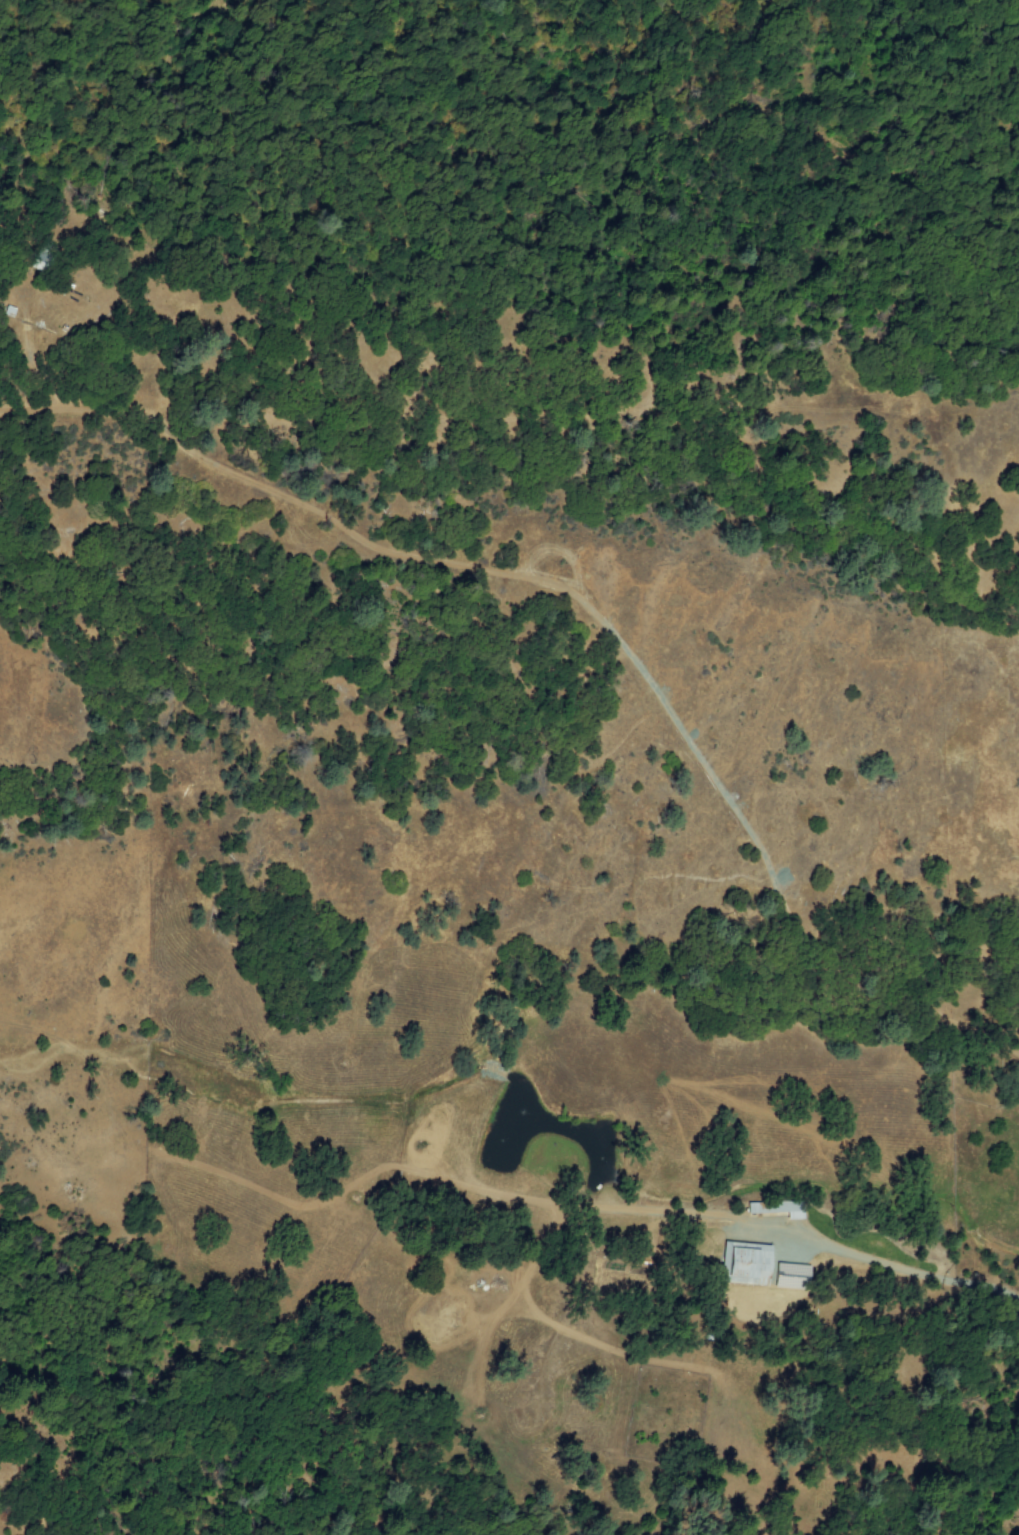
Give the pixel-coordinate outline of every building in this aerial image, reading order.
[(750,1204),(750,1217),(786,1216),(787,1220),(806,1220),(805,1202),(750,1204)] [(772,1245),(726,1243),(725,1269),(734,1270),(734,1278),(757,1280),(757,1284),(770,1285),(772,1245)]
